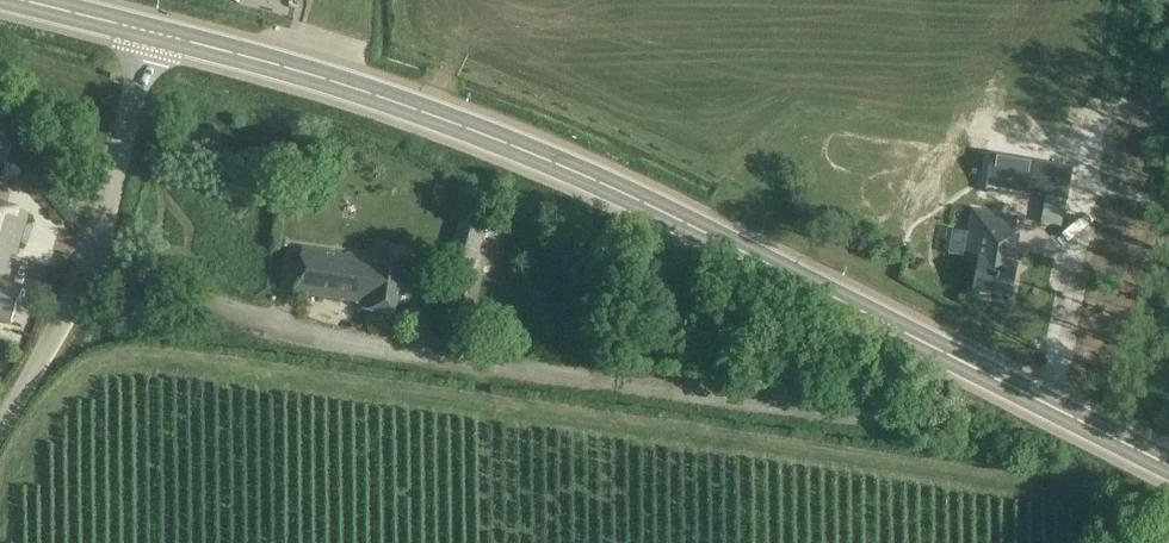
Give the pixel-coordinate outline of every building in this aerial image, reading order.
[(5,164),(11,148),(12,146),(0,130),(0,158),(5,164)] [(1039,148),(1036,163),(1034,163),(1029,194),(1067,201),(1073,170),(1071,170),(1074,154),(1039,148)] [(13,325),(25,291),(7,285),(30,218),(0,207),(0,320),(13,325)] [(977,213),(969,262),(980,264),(975,291),(979,291),(979,294),(989,295),(991,294),(1011,297),(1016,267),(1013,267),(1018,235),(1014,235),(1017,220),(977,213)] [(362,310),(396,315),(398,302),(409,303),(413,276),(403,274),(406,254),(384,251),(382,260),(304,248),(297,294),(363,305),(362,310)]
